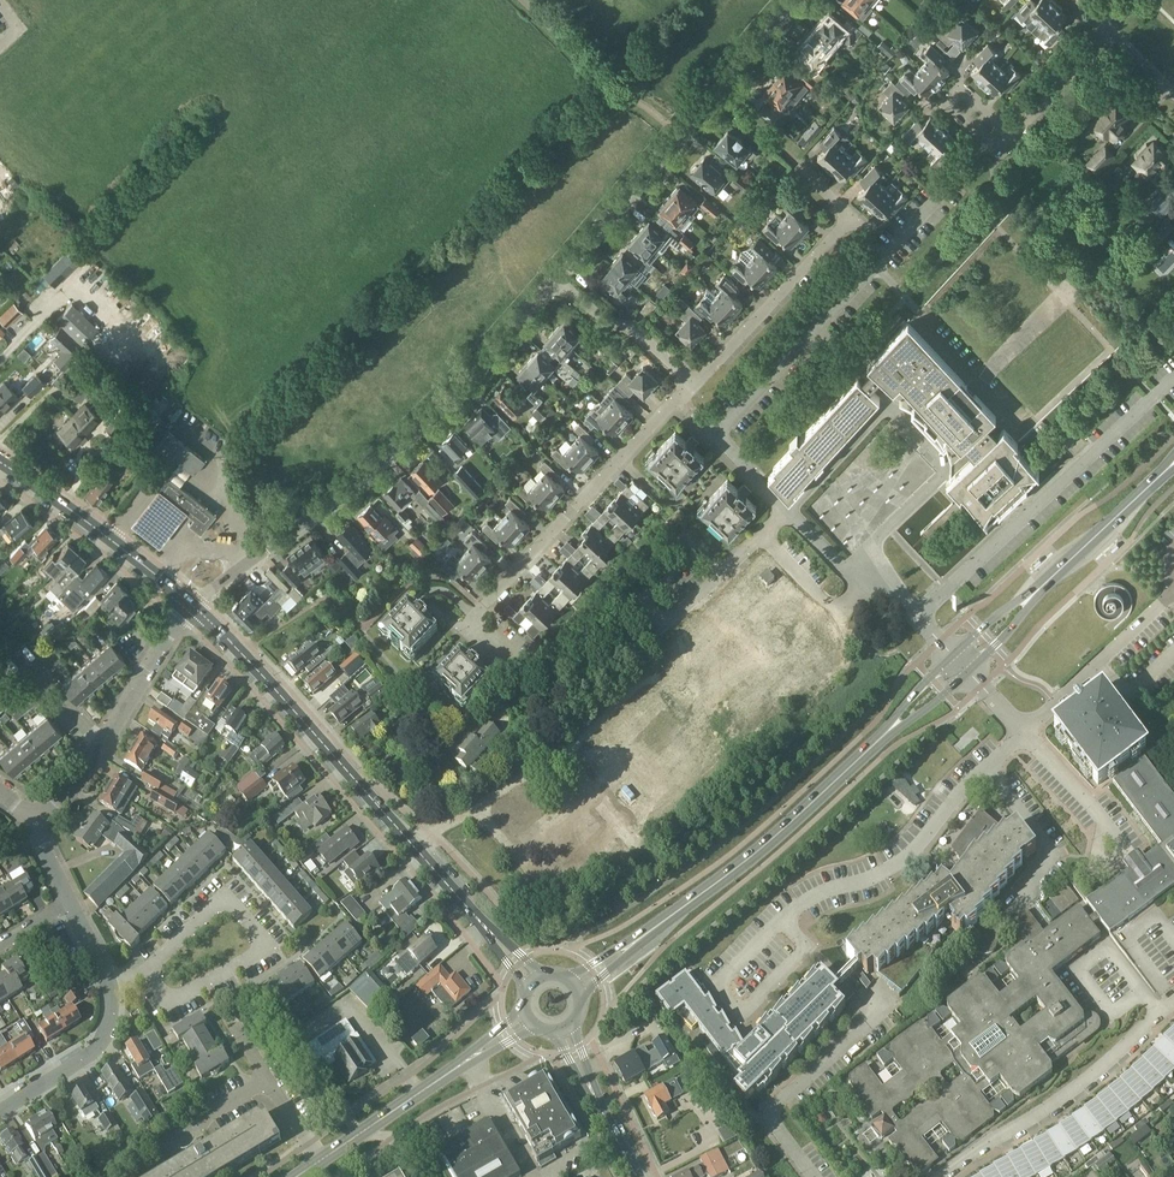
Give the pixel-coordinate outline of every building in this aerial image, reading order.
[(864,0),(843,0),(843,1),(862,17),(865,17),(873,8),(864,0)] [(921,5),(930,12),(938,3),(934,0),(926,0),(921,5)] [(1058,2),(1055,0),(1038,0),(1034,5),(1029,0),(1017,13),(1027,22),(1027,25),(1032,30),(1058,2)] [(1058,2),(1032,30),(1037,34),(1040,34),(1050,44),(1062,31),(1057,26),(1067,15),(1062,11),(1063,7),(1058,2)] [(847,19),(843,25),(834,18),(833,19),(829,16),(825,20),(824,19),(818,27),(820,28),(815,34),(830,47),(840,35),(845,39),(846,43),(856,42),(856,39),(857,39),(863,32),(847,19)] [(863,22),(859,27),(869,35),(873,31),(863,22)] [(962,46),(965,46),(978,32),(967,22),(966,22),(958,22),(957,22),(951,28),(945,22),(936,32),(949,45),(954,39),(961,46),(962,46)] [(919,37),(924,31),(919,26),(914,32),(919,37)] [(830,47),(815,34),(810,39),(809,38),(801,46),(802,47),(799,51),(803,55),(803,56),(814,66),(825,53),(829,57),(834,51),(830,47)] [(891,48),(883,40),(878,46),(890,57),(897,49),(893,46),(891,48)] [(981,85),(999,65),(993,59),(998,53),(988,43),(976,56),(981,61),(971,72),(976,77),(975,80),(981,85)] [(921,66),(941,85),(945,80),(944,76),(949,71),(938,61),(943,56),(930,44),(921,54),(927,60),(921,66)] [(886,62),(880,69),(884,73),(891,66),(886,62)] [(999,65),(981,85),(986,90),(989,89),(994,93),(1004,83),(1009,88),(1021,75),(1011,65),(1005,71),(999,65)] [(941,85),(921,66),(915,73),(909,67),(899,77),(912,90),(917,84),(928,94),(933,89),(936,90),(941,85)] [(775,80),(794,97),(800,90),(796,86),(800,81),(785,68),(775,80)] [(813,68),(808,74),(821,85),(824,87),(829,81),(813,68)] [(884,73),(880,69),(876,74),(881,79),(886,74),(884,73)] [(867,70),(863,75),(867,78),(871,74),(867,70)] [(821,85),(808,74),(807,73),(802,79),(816,91),(821,85)] [(794,97),(775,80),(764,93),(783,109),(794,97)] [(907,107),(907,105),(907,104),(900,98),(905,92),(892,80),(883,90),(889,96),(883,102),(884,111),(883,112),(894,122),(907,107)] [(851,100),(852,101),(854,102),(856,102),(860,102),(857,93),(851,100)] [(1113,102),(1093,123),(1107,136),(1110,133),(1115,138),(1127,126),(1124,124),(1123,125),(1120,122),(1127,115),(1125,113),(1127,112),(1127,110),(1123,107),(1121,107),(1120,108),(1113,102)] [(778,116),(764,104),(759,110),(773,122),(778,116)] [(925,144),(944,125),(939,120),(935,121),(930,116),(920,127),(915,122),(903,135),(913,145),(919,139),(925,144)] [(823,125),(815,119),(803,134),(811,140),(823,125)] [(944,125),(925,144),(932,150),(926,156),(936,166),(948,153),(943,148),(953,138),(948,133),(949,129),(944,125)] [(848,138),(845,138),(834,128),(822,141),(827,146),(818,156),(823,161),(822,165),(827,169),(852,142),(848,138)] [(751,159),(757,153),(750,147),(748,148),(741,142),(742,140),(737,136),(736,138),(728,131),(716,144),(737,162),(743,155),(747,159),(751,159)] [(1141,155),(1135,161),(1141,166),(1134,174),(1141,182),(1159,163),(1163,167),(1173,156),(1165,149),(1163,150),(1154,141),(1149,147),(1145,147),(1141,151),(1141,155)] [(853,142),(852,142),(827,169),(832,174),(835,173),(840,178),(850,167),(856,172),(868,159),(857,149),(852,155),(846,150),(853,142)] [(1105,146),(1088,164),(1097,172),(1113,154),(1105,146)] [(692,173),(716,194),(730,178),(706,156),(698,165),(695,166),(692,169),(693,172),(692,173)] [(867,207),(886,187),(879,181),(885,175),(875,166),(863,179),(868,184),(858,194),(863,199),(862,202),(867,207)] [(732,181),(742,189),(750,195),(756,188),(738,173),(738,174),(732,181)] [(891,181),(886,187),(867,207),(872,212),(876,211),(881,215),(891,205),(896,210),(908,197),(891,181)] [(673,194),(669,199),(689,217),(692,219),(696,215),(693,213),(699,206),(694,202),(695,200),(680,187),(678,188),(677,187),(672,193),(673,194)] [(1163,190),(1149,206),(1161,217),(1173,203),(1173,200),(1163,190)] [(706,198),(699,206),(705,211),(706,210),(714,217),(720,210),(706,198)] [(782,219),(802,238),(808,231),(807,228),(809,226),(798,216),(803,210),(790,198),(782,207),(788,213),(782,219)] [(689,217),(669,199),(665,204),(663,203),(658,209),(660,210),(658,212),(674,225),(675,224),(680,228),(689,217)] [(1145,210),(1133,223),(1142,231),(1154,218),(1145,210)] [(777,214),(771,220),(763,229),(775,240),(780,235),(783,238),(791,245),(793,243),(796,244),(802,238),(782,219),(777,214)] [(643,227),(638,232),(662,252),(670,243),(677,250),(682,244),(668,231),(663,236),(649,223),(644,228),(643,227)] [(1158,225),(1151,232),(1159,239),(1166,232),(1158,225)] [(662,252),(638,232),(633,239),(634,240),(630,245),(645,258),(655,248),(661,253),(662,252)] [(685,234),(679,241),(688,248),(694,242),(685,234)] [(750,247),(741,250),(770,277),(776,271),(775,268),(777,265),(766,255),(771,250),(758,238),(750,247)] [(770,277),(741,250),(739,259),(730,268),(743,280),(748,275),(759,285),(761,282),(765,283),(770,277)] [(704,258),(701,261),(708,267),(715,259),(708,253),(704,258)] [(616,259),(612,263),(629,278),(638,267),(622,254),(617,260),(616,259)] [(43,274),(55,287),(74,268),(62,255),(43,274)] [(644,264),(653,272),(658,277),(663,271),(648,259),(644,264)] [(688,262),(680,270),(686,275),(689,272),(694,267),(689,263),(688,262)] [(629,278),(612,263),(606,270),(608,271),(603,275),(613,284),(611,286),(619,293),(617,295),(622,300),(626,296),(619,289),(629,278)] [(653,272),(644,264),(639,269),(646,274),(650,277),(653,272)] [(716,296),(736,314),(741,308),(740,305),(743,302),(732,292),(737,287),(724,275),(716,284),(722,290),(716,296)] [(665,284),(657,294),(663,299),(671,289),(665,284)] [(736,314),(716,296),(710,302),(704,296),(696,305),(709,317),(714,312),(724,322),(727,320),(730,320),(736,314)] [(702,318),(689,305),(682,298),(678,302),(686,309),(680,315),(686,321),(680,327),(681,328),(681,336),(680,337),(691,347),(704,333),(704,332),(704,330),(697,323),(702,318)] [(656,305),(650,300),(641,310),(647,315),(656,305)] [(7,327),(23,311),(14,302),(0,316),(0,319),(7,327)] [(98,328),(92,322),(76,339),(82,345),(98,328)] [(554,331),(570,346),(580,335),(565,322),(560,328),(558,326),(554,331)] [(775,469),(768,476),(787,496),(789,498),(797,490),(795,488),(880,397),(874,391),(883,381),(894,390),(901,384),(933,418),(934,417),(942,426),(941,427),(961,449),(962,449),(964,451),(965,452),(966,451),(969,455),(968,456),(970,457),(972,459),(947,482),(961,497),(960,496),(962,494),(971,503),(982,515),(983,515),(983,516),(993,501),(1000,508),(1026,484),(1018,475),(1038,470),(1035,467),(1034,466),(1033,465),(1027,459),(1021,452),(1015,445),(1016,443),(1017,445),(1018,444),(1017,443),(1017,442),(1012,437),(1004,429),(1001,432),(997,435),(987,425),(990,422),(992,421),(996,417),(994,414),(976,394),(974,396),(966,387),(967,386),(966,384),(908,322),(908,323),(903,328),(888,344),(888,345),(868,366),(869,367),(866,371),(865,370),(858,377),(852,383),(800,438),(797,436),(790,444),(792,447),(773,467),(773,468),(775,469)] [(56,360),(58,361),(66,369),(68,367),(71,364),(80,355),(83,352),(84,351),(76,342),(60,327),(50,338),(64,352),(62,354),(56,360)] [(564,358),(568,362),(571,358),(568,356),(574,349),(570,346),(554,331),(549,337),(551,338),(546,344),(560,355),(558,357),(560,359),(561,358),(563,359),(564,358)] [(587,343),(592,337),(586,332),(581,337),(587,343)] [(527,363),(544,377),(553,366),(538,353),(534,358),(532,357),(527,363)] [(84,359),(80,355),(71,364),(75,369),(84,359)] [(571,374),(575,369),(576,368),(568,362),(564,358),(563,359),(559,364),(571,374)] [(610,373),(618,364),(612,359),(604,368),(610,373)] [(544,377),(527,363),(522,368),(524,370),(520,375),(535,388),(544,377)] [(571,374),(559,364),(559,363),(554,369),(559,372),(558,373),(569,382),(574,376),(571,374)] [(608,376),(601,370),(596,376),(603,382),(608,376)] [(618,382),(631,394),(636,389),(643,396),(643,395),(646,395),(646,396),(659,381),(648,371),(648,372),(639,372),(633,378),(627,372),(618,382)] [(31,397),(46,382),(36,373),(22,388),(31,397)] [(3,383),(0,386),(0,414),(8,406),(10,407),(19,398),(3,383)] [(79,392),(73,388),(68,384),(64,391),(81,402),(87,392),(81,389),(80,391),(79,392)] [(494,394),(493,396),(514,416),(514,415),(521,408),(522,409),(528,404),(515,391),(513,393),(504,384),(499,389),(497,389),(494,392),(494,394)] [(615,397),(606,406),(624,423),(628,418),(631,420),(634,417),(633,413),(623,404),(628,399),(614,386),(609,391),(615,397)] [(532,391),(527,396),(537,406),(543,401),(532,391)] [(84,403),(73,416),(89,431),(100,418),(99,417),(103,412),(93,403),(89,408),(84,403)] [(131,425),(144,436),(159,416),(146,406),(131,425)] [(624,423),(606,406),(601,412),(598,409),(593,409),(586,416),(600,429),(605,424),(615,433),(618,434),(622,430),(620,428),(624,423)] [(472,416),(465,423),(482,442),(492,432),(497,437),(504,431),(501,427),(506,422),(503,419),(498,424),(488,414),(483,408),(481,408),(478,411),(476,413),(472,413),(472,416)] [(532,413),(539,421),(540,420),(546,425),(549,421),(544,416),(537,408),(532,413)] [(546,416),(552,420),(558,413),(553,408),(546,416)] [(89,431),(73,416),(58,432),(73,447),(89,431)] [(126,423),(116,416),(106,430),(116,437),(126,423)] [(1048,425),(1043,420),(1022,440),(1027,445),(1048,425)] [(572,444),(589,460),(594,455),(596,457),(600,454),(598,450),(589,441),(594,436),(580,423),(575,428),(581,434),(572,444)] [(204,460),(175,438),(167,431),(156,445),(164,452),(193,474),(204,460)] [(467,444),(455,431),(454,432),(452,432),(448,435),(448,437),(443,442),(450,450),(449,451),(459,462),(466,456),(461,450),(467,444)] [(685,479),(705,458),(694,448),(699,443),(691,436),(687,441),(676,431),(656,452),(653,448),(646,456),(646,463),(654,470),(657,467),(660,469),(658,471),(666,478),(667,476),(670,479),(667,483),(674,490),(682,489),(689,482),(685,479)] [(95,470),(100,474),(85,494),(90,498),(89,499),(94,503),(95,501),(96,502),(108,486),(106,484),(110,479),(108,478),(112,472),(111,470),(107,467),(109,464),(115,468),(135,442),(122,432),(106,452),(107,452),(101,460),(102,460),(95,470)] [(227,440),(222,446),(228,451),(234,456),(235,455),(239,450),(234,446),(227,440)] [(589,460),(572,444),(563,453),(557,448),(552,453),(565,466),(570,461),(580,470),(584,471),(587,467),(585,465),(589,460)] [(92,455),(87,460),(92,465),(96,460),(92,455)] [(689,482),(682,489),(698,505),(705,497),(709,500),(728,479),(705,458),(685,479),(689,482)] [(424,460),(412,471),(430,492),(442,481),(424,460)] [(546,471),(537,481),(555,497),(559,493),(561,495),(565,491),(564,487),(554,478),(559,473),(545,460),(540,466),(546,471)] [(484,490),(462,465),(454,473),(476,497),(484,490)] [(200,533),(199,534),(201,535),(202,533),(201,532),(214,516),(214,517),(216,515),(167,477),(166,478),(167,479),(159,490),(158,489),(157,491),(158,492),(159,491),(186,512),(194,518),(193,519),(194,520),(190,525),(189,525),(189,526),(190,527),(191,526),(200,533)] [(390,488),(384,493),(397,507),(400,510),(396,513),(395,514),(402,522),(409,529),(413,526),(410,523),(413,520),(410,517),(408,516),(402,509),(416,496),(417,496),(415,494),(401,479),(397,483),(396,482),(394,484),(393,483),(389,487),(390,488)] [(739,489),(728,479),(709,500),(705,497),(698,505),(698,512),(706,519),(709,516),(712,518),(710,520),(718,527),(719,525),(722,528),(719,531),(726,538),(734,538),(741,531),(737,527),(757,506),(746,496),(751,492),(743,485),(739,489)] [(555,497),(537,481),(528,490),(522,485),(517,490),(531,503),(536,498),(545,507),(549,508),(553,504),(550,502),(555,497)] [(628,485),(613,501),(634,521),(649,504),(628,485)] [(440,488),(429,498),(444,514),(455,504),(440,488)] [(157,491),(158,489),(157,489),(139,512),(130,523),(159,546),(168,534),(186,512),(159,491),(158,492),(157,491)] [(502,518),(520,534),(524,530),(527,532),(530,528),(529,525),(519,516),(524,510),(510,497),(505,503),(511,508),(502,518)] [(429,500),(424,506),(437,520),(442,526),(447,531),(453,526),(448,520),(429,500)] [(611,529),(619,536),(634,521),(613,501),(598,517),(605,523),(611,516),(618,522),(611,529)] [(370,505),(358,516),(363,521),(363,525),(370,532),(372,531),(377,536),(376,539),(382,545),(386,544),(394,536),(396,532),(393,530),(396,527),(384,514),(381,517),(370,505)] [(31,523),(21,511),(2,527),(12,539),(31,523)] [(604,552),(605,552),(619,536),(611,529),(604,537),(597,531),(605,523),(598,517),(583,533),(587,537),(587,536),(604,552)] [(520,534),(502,518),(493,528),(487,522),(482,527),(496,540),(501,535),(511,544),(514,545),(518,541),(516,539),(520,534)] [(349,523),(337,533),(350,548),(338,559),(355,578),(362,571),(357,565),(365,557),(362,554),(370,547),(349,523)] [(35,536),(29,543),(25,540),(20,545),(10,556),(17,562),(26,552),(29,555),(32,551),(42,559),(46,555),(43,553),(57,537),(45,527),(36,537),(35,536)] [(470,546),(464,552),(482,568),(486,564),(488,566),(492,562),(491,558),(481,549),(486,544),(472,531),(466,538),(466,543),(470,546)] [(579,559),(586,551),(593,558),(586,565),(593,572),(609,556),(605,552),(604,552),(587,536),(587,537),(572,552),(579,559)] [(626,538),(623,540),(628,544),(629,543),(631,541),(632,540),(628,536),(626,538)] [(410,544),(414,548),(423,557),(429,550),(420,541),(416,537),(410,544)] [(323,553),(312,538),(289,555),(294,561),(289,565),(288,565),(282,571),(295,585),(302,579),(295,572),(299,569),(300,570),(302,569),(305,573),(325,559),(321,554),(323,553)] [(75,549),(76,548),(68,542),(55,556),(54,558),(52,556),(44,564),(53,573),(53,572),(54,572),(75,549)] [(74,577),(71,574),(86,558),(76,548),(75,549),(54,572),(53,572),(53,573),(58,577),(59,578),(50,587),(57,594),(74,578),(74,577)] [(482,568),(464,552),(459,558),(455,554),(450,554),(444,561),(458,574),(463,569),(473,578),(476,579),(480,575),(477,573),(482,568)] [(593,572),(586,565),(579,573),(572,566),(579,559),(572,552),(558,568),(579,588),(593,572)] [(327,563),(334,573),(342,567),(335,557),(327,563)] [(57,595),(48,602),(47,603),(56,614),(66,602),(72,607),(76,603),(77,604),(85,595),(87,597),(108,574),(96,564),(91,569),(90,568),(80,580),(76,576),(74,577),(74,578),(57,594),(57,595)] [(556,583),(563,589),(556,597),(564,604),(579,588),(558,568),(543,584),(549,590),(556,583)] [(277,573),(276,574),(271,569),(270,569),(267,572),(266,573),(270,578),(271,579),(280,588),(284,583),(279,577),(280,576),(277,573)] [(396,581),(401,576),(396,571),(390,576),(396,581)] [(275,593),(280,588),(271,579),(270,579),(265,584),(274,593),(275,593)] [(113,609),(128,593),(117,583),(102,599),(113,609)] [(280,588),(275,593),(271,596),(264,603),(258,610),(257,609),(256,608),(251,614),(253,616),(245,624),(249,629),(250,629),(268,611),(270,614),(272,615),(272,616),(274,613),(282,605),(288,611),(297,602),(299,600),(303,597),(294,588),(288,593),(286,591),(288,588),(284,583),(280,588)] [(387,583),(378,591),(382,595),(391,588),(387,583)] [(528,600),(549,620),(564,604),(556,597),(549,604),(543,598),(549,590),(543,584),(528,600)] [(264,603),(251,590),(251,591),(239,602),(231,610),(245,624),(253,616),(251,614),(256,608),(257,609),(258,610),(264,603)] [(129,593),(128,593),(113,609),(114,609),(107,617),(112,621),(115,619),(124,627),(129,621),(126,619),(140,604),(128,594),(129,593)] [(91,613),(102,602),(96,596),(85,608),(91,613)] [(549,620),(528,600),(513,616),(534,636),(549,620)] [(418,651),(437,629),(427,619),(431,615),(424,608),(419,613),(409,602),(389,624),(385,620),(378,628),(379,635),(386,642),(389,639),(392,641),(391,643),(398,650),(400,648),(403,651),(399,655),(407,662),(414,661),(421,654),(418,651)] [(131,618),(135,625),(139,622),(142,621),(138,614),(131,618)] [(57,628),(52,621),(43,629),(48,636),(57,628)] [(3,630),(7,634),(15,627),(11,623),(3,630)] [(421,654),(414,661),(423,670),(431,676),(437,669),(441,672),(461,651),(450,641),(437,629),(418,651),(421,654)] [(99,650),(114,667),(117,671),(122,667),(118,663),(124,659),(117,651),(123,646),(112,632),(106,637),(109,641),(99,650)] [(537,640),(528,632),(524,636),(533,644),(537,640)] [(77,636),(83,643),(89,638),(87,635),(77,636)] [(337,642),(341,646),(345,642),(341,636),(336,640),(337,642)] [(65,641),(71,648),(77,642),(75,640),(65,641)] [(37,653),(48,642),(30,644),(30,645),(37,653)] [(54,649),(48,642),(37,653),(42,659),(54,649)] [(303,650),(298,654),(299,655),(288,665),(296,674),(304,668),(309,674),(310,673),(341,646),(337,642),(326,651),(325,649),(320,653),(312,644),(304,651),(303,650)] [(352,650),(356,654),(361,649),(357,645),(352,650)] [(59,654),(54,649),(42,659),(47,664),(59,654)] [(99,650),(90,658),(105,675),(108,679),(112,676),(109,671),(114,667),(99,650)] [(471,661),(461,651),(441,672),(437,669),(431,676),(431,684),(438,691),(442,687),(444,690),(443,692),(450,699),(452,697),(455,700),(452,703),(459,710),(467,710),(473,702),(470,699),(489,678),(479,668),(483,663),(476,656),(471,661)] [(339,667),(348,676),(363,662),(355,653),(339,667)] [(63,659),(59,654),(47,664),(52,670),(63,659)] [(183,686),(202,660),(198,656),(197,658),(191,654),(182,667),(180,666),(176,671),(178,672),(173,679),(183,686)] [(105,675),(90,658),(81,666),(96,683),(99,687),(103,684),(100,679),(105,675)] [(208,664),(202,660),(183,686),(194,695),(213,669),(207,665),(208,664)] [(314,695),(337,675),(327,665),(326,664),(312,676),(308,680),(304,684),(304,685),(314,695)] [(81,666),(71,674),(86,691),(90,695),(94,692),(90,687),(96,683),(81,666)] [(86,691),(71,674),(62,682),(80,703),(84,700),(81,695),(86,691)] [(214,715),(230,693),(231,690),(220,682),(211,694),(206,690),(196,704),(184,721),(207,737),(216,725),(209,721),(213,715),(214,715)] [(340,723),(361,705),(368,700),(372,706),(373,706),(374,706),(389,694),(389,693),(381,684),(371,692),(365,696),(363,694),(357,698),(353,694),(349,697),(341,688),(330,698),(337,707),(331,713),(340,723)] [(1116,771),(1126,763),(1146,747),(1102,690),(1082,705),(1079,701),(1076,701),(1074,702),(1074,705),(1077,709),(1054,727),(1098,784),(1116,771)] [(30,692),(15,704),(19,709),(25,703),(29,708),(38,701),(30,692)] [(161,694),(156,702),(166,709),(171,702),(161,694)] [(382,700),(397,719),(404,713),(390,694),(382,700)] [(184,721),(196,704),(189,699),(179,713),(177,716),(184,721)] [(25,703),(19,709),(23,713),(29,708),(25,703)] [(221,719),(214,729),(221,734),(225,728),(232,733),(226,741),(230,744),(225,750),(223,749),(218,756),(229,764),(239,750),(239,749),(245,740),(238,736),(242,730),(241,729),(247,720),(235,712),(229,708),(221,719)] [(156,710),(148,721),(156,726),(152,732),(161,739),(163,736),(168,740),(178,726),(156,710)] [(0,717),(0,718),(4,722),(10,717),(6,712),(0,717)] [(384,729),(372,713),(352,727),(361,739),(373,730),(376,734),(384,729)] [(46,714),(36,723),(51,740),(54,744),(59,740),(55,736),(61,732),(46,714)] [(582,720),(586,725),(592,720),(588,715),(582,720)] [(207,737),(184,721),(180,727),(178,730),(201,745),(207,737)] [(51,740),(36,723),(27,730),(42,748),(45,752),(49,748),(46,744),(51,740)] [(474,763),(500,733),(489,723),(475,740),(469,735),(457,750),(462,754),(456,760),(468,770),(467,770),(470,773),(477,766),(474,763)] [(27,730),(17,739),(32,756),(35,760),(40,756),(37,752),(42,748),(27,730)] [(434,743),(426,733),(417,739),(426,749),(434,743)] [(274,734),(252,755),(247,759),(256,769),(260,765),(263,767),(276,755),(275,754),(284,745),(274,734)] [(140,736),(133,748),(149,758),(150,757),(152,758),(156,751),(154,750),(156,746),(140,736)] [(17,739),(8,747),(23,764),(26,768),(30,764),(27,760),(32,756),(17,739)] [(165,743),(162,749),(161,750),(173,758),(177,752),(165,743)] [(8,747),(0,753),(0,756),(17,776),(21,773),(17,769),(23,764),(8,747)] [(133,748),(124,762),(140,772),(144,765),(148,759),(149,758),(133,748)] [(185,757),(181,762),(187,766),(191,761),(185,757)] [(1116,771),(1120,776),(1113,781),(1162,845),(1093,897),(1077,877),(1071,882),(1096,915),(1093,918),(1097,923),(1100,920),(1110,933),(1173,885),(1173,796),(1145,758),(1132,767),(1130,764),(1127,765),(1126,763),(1116,771)] [(192,761),(187,767),(192,770),(196,764),(192,761)] [(273,781),(268,785),(273,791),(278,787),(290,803),(304,792),(300,787),(306,782),(305,781),(293,766),(283,774),(282,773),(273,780),(273,781)] [(187,767),(178,781),(191,790),(200,776),(192,770),(187,767)] [(261,778),(257,773),(256,771),(237,786),(242,792),(260,778),(261,778)] [(156,790),(159,792),(164,782),(147,772),(141,781),(156,790)] [(116,776),(108,789),(130,802),(137,789),(116,776)] [(260,778),(242,792),(249,801),(267,787),(261,778),(260,778)] [(909,799),(913,796),(903,781),(896,787),(909,799)] [(108,789),(100,803),(122,816),(130,802),(108,789)] [(181,805),(159,792),(156,790),(150,800),(175,815),(181,805)] [(303,805),(294,812),(295,813),(300,819),(296,822),(304,832),(312,826),(313,825),(315,828),(332,815),(330,813),(332,812),(329,808),(318,794),(303,805)] [(289,806),(268,822),(274,831),(280,827),(279,826),(278,825),(280,824),(294,813),(293,811),(289,806)] [(952,848),(965,865),(951,884),(942,877),(943,877),(942,877),(936,884),(930,879),(929,878),(920,888),(911,896),(902,905),(892,912),(884,917),(871,925),(860,931),(842,940),(849,950),(847,953),(855,965),(835,985),(838,988),(858,968),(858,969),(862,966),(868,974),(874,970),(875,972),(876,972),(902,992),(953,927),(961,933),(965,928),(969,930),(972,926),(978,922),(976,919),(985,912),(983,909),(992,902),(990,900),(1000,892),(998,890),(1007,883),(1005,880),(1015,873),(1013,871),(1022,863),(1020,861),(1026,857),(1036,849),(1017,824),(1007,831),(980,811),(952,848)] [(79,829),(73,837),(88,848),(93,841),(94,840),(100,840),(102,837),(103,837),(116,847),(117,846),(124,853),(125,854),(85,894),(98,908),(149,856),(125,834),(119,827),(111,821),(108,824),(94,814),(83,829),(81,828),(80,829),(79,829)] [(119,817),(115,824),(133,834),(142,820),(136,817),(131,824),(119,817)] [(175,833),(167,827),(161,836),(168,841),(171,837),(175,833)] [(359,843),(347,828),(318,851),(329,865),(349,848),(350,850),(359,843)] [(224,849),(227,845),(221,839),(217,842),(209,834),(201,842),(217,860),(226,851),(224,849)] [(245,837),(240,841),(233,836),(230,840),(240,848),(249,840),(245,837)] [(171,843),(175,847),(180,841),(176,837),(171,843)] [(277,850),(282,846),(277,840),(272,844),(277,850)] [(217,860),(201,842),(193,850),(210,867),(217,860)] [(175,847),(171,843),(166,848),(170,852),(175,847)] [(240,868),(259,852),(251,843),(233,859),(240,868)] [(286,851),(282,846),(277,850),(282,855),(286,851)] [(314,854),(314,853),(310,848),(298,857),(297,858),(301,864),(314,854)] [(210,867),(193,850),(185,857),(202,875),(210,867)] [(259,852),(240,868),(247,875),(265,859),(259,852)] [(160,853),(155,858),(159,862),(164,857),(160,853)] [(355,853),(344,862),(336,868),(339,872),(347,866),(350,870),(344,874),(355,887),(379,868),(368,855),(361,860),(355,853)] [(290,865),(294,861),(290,856),(286,859),(290,865)] [(202,875),(185,857),(177,865),(194,882),(202,875)] [(159,862),(155,858),(150,863),(154,867),(159,862)] [(265,859),(247,875),(254,883),(272,867),(265,859)] [(311,860),(304,866),(311,873),(317,868),(311,860)] [(294,861),(290,865),(295,870),(299,867),(294,861)] [(177,865),(170,872),(186,890),(194,882),(177,865)] [(272,867),(254,883),(260,890),(279,874),(272,867)] [(145,868),(140,874),(144,878),(149,872),(145,868)] [(21,871),(6,880),(9,886),(10,885),(14,892),(18,890),(23,896),(32,890),(25,878),(29,876),(25,870),(21,872),(21,871)] [(304,880),(308,877),(303,871),(299,874),(304,880)] [(170,872),(162,880),(179,897),(186,890),(170,872)] [(279,874),(260,890),(267,898),(285,882),(279,874)] [(137,876),(132,881),(136,885),(141,880),(137,876)] [(308,877),(304,880),(308,886),(312,882),(308,877)] [(179,897),(162,880),(154,888),(170,905),(179,897)] [(408,880),(379,903),(386,912),(415,889),(408,880)] [(292,890),(285,882),(267,898),(274,906),(292,890)] [(1066,883),(1049,896),(1056,905),(1047,911),(1054,920),(1062,913),(1079,900),(1066,883)] [(9,886),(1,891),(12,910),(27,902),(23,896),(18,890),(14,892),(10,885),(9,886)] [(121,891),(125,895),(130,890),(126,886),(121,891)] [(317,895),(321,892),(317,886),(313,889),(317,895)] [(415,889),(386,912),(387,913),(387,914),(405,936),(419,925),(411,917),(409,919),(406,915),(407,914),(406,912),(422,899),(415,889)] [(143,898),(160,915),(168,908),(151,890),(143,898)] [(292,890),(274,906),(280,913),(299,897),(292,890)] [(12,910),(1,891),(0,891),(0,918),(12,910)] [(125,895),(121,891),(116,896),(120,900),(125,895)] [(317,895),(322,901),(325,905),(329,901),(326,897),(321,892),(317,895)] [(341,902),(357,921),(366,913),(350,894),(341,902)] [(299,897),(280,913),(287,921),(305,905),(299,897)] [(160,915),(143,898),(135,905),(152,923),(160,915)] [(152,923),(135,905),(128,913),(145,930),(152,923)] [(305,905),(287,921),(294,929),(312,913),(305,905)] [(986,973),(987,980),(980,978),(969,986),(972,990),(961,998),(958,994),(947,1003),(948,1010),(941,1007),(935,1012),(943,1021),(952,1014),(954,1016),(953,1018),(958,1024),(960,1024),(960,1025),(962,1027),(942,1042),(940,1040),(940,1038),(936,1032),(933,1032),(932,1029),(941,1023),(933,1013),(927,1018),(928,1025),(922,1022),(911,1030),(914,1034),(903,1043),(900,1039),(889,1047),(890,1054),(883,1052),(877,1056),(884,1066),(893,1059),(895,1061),(895,1063),(899,1069),(901,1069),(902,1069),(903,1072),(883,1087),(869,1068),(863,1073),(860,1069),(849,1077),(850,1084),(856,1092),(855,1094),(864,1105),(866,1105),(868,1108),(868,1113),(872,1119),(881,1112),(884,1116),(877,1122),(872,1125),(872,1129),(879,1138),(882,1138),(886,1135),(887,1135),(894,1129),(897,1133),(888,1140),(893,1145),(897,1146),(900,1150),(901,1150),(900,1152),(908,1163),(910,1163),(916,1170),(922,1173),(933,1165),(930,1161),(936,1156),(922,1138),(942,1123),(944,1125),(943,1127),(948,1133),(950,1133),(952,1135),(943,1142),(950,1151),(956,1147),(955,1140),(962,1142),(972,1134),(969,1130),(981,1122),(984,1126),(994,1118),(993,1111),(1000,1113),(1006,1109),(999,1099),(990,1106),(989,1104),(988,1104),(989,1102),(984,1096),(982,1096),(980,1093),(1000,1078),(1002,1080),(1002,1082),(1006,1088),(1008,1088),(1010,1091),(1001,1098),(1008,1107),(1014,1102),(1013,1095),(1020,1098),(1021,1097),(1053,1073),(1052,1066),(1051,1065),(1091,1034),(1090,1024),(1092,1022),(1085,1014),(1083,1015),(1052,974),(1101,937),(1093,926),(1097,923),(1093,918),(1089,921),(1079,908),(1045,934),(1041,928),(1042,928),(1039,924),(1039,925),(1033,917),(1031,913),(1027,909),(1023,913),(1023,912),(1019,915),(1019,916),(1015,919),(1012,919),(1011,917),(1009,916),(1007,916),(1005,916),(1003,918),(1002,920),(1002,922),(984,936),(972,926),(969,930),(975,935),(974,937),(974,938),(973,940),(973,941),(973,943),(973,944),(973,945),(974,946),(974,948),(976,950),(977,951),(979,953),(981,954),(983,954),(985,955),(987,954),(990,954),(992,952),(994,951),(995,949),(997,946),(997,944),(997,942),(997,941),(1010,930),(1019,942),(1022,946),(1025,950),(1019,954),(1016,950),(1006,958),(1007,965),(1000,962),(994,967),(1001,977),(1010,970),(1012,972),(1011,974),(1016,980),(1018,980),(1020,983),(1000,998),(998,995),(998,993),(994,987),(992,987),(990,985),(999,978),(992,969),(986,973)] [(137,938),(120,920),(117,917),(116,918),(109,910),(102,916),(110,924),(108,926),(115,932),(115,936),(117,940),(121,942),(125,943),(131,949),(140,941),(137,938)] [(145,930),(128,913),(120,920),(137,938),(145,930)] [(359,920),(354,924),(361,932),(366,928),(359,920)] [(10,927),(6,921),(2,924),(5,929),(6,930),(10,927)] [(337,932),(354,951),(363,943),(347,924),(337,932)] [(354,951),(337,932),(329,939),(345,958),(354,951)] [(420,964),(421,965),(436,951),(424,938),(410,951),(411,951),(401,960),(412,971),(420,964)] [(329,939),(321,947),(337,965),(345,958),(329,939)] [(337,965),(321,947),(313,954),(329,972),(337,965)] [(366,963),(365,964),(371,970),(384,959),(378,952),(370,959),(366,963)] [(329,972),(313,954),(304,962),(320,980),(329,972)] [(16,960),(2,969),(5,974),(6,974),(10,981),(14,979),(18,986),(19,985),(22,991),(26,988),(23,982),(28,980),(16,960)] [(291,971),(305,991),(315,984),(301,964),(291,971)] [(365,964),(360,969),(366,975),(371,970),(365,964)] [(440,966),(423,981),(433,993),(443,1004),(443,1003),(449,1010),(471,991),(456,973),(450,978),(440,966)] [(305,991),(291,971),(282,977),(296,997),(305,991)] [(669,985),(656,996),(665,1008),(672,1017),(677,1014),(692,1030),(698,1024),(711,1042),(706,1046),(705,1045),(705,1046),(724,1071),(725,1071),(724,1070),(730,1066),(739,1078),(740,1079),(738,1080),(740,1082),(741,1083),(735,1089),(746,1101),(756,1090),(770,1077),(772,1080),(772,1081),(782,1068),(781,1067),(786,1062),(788,1065),(787,1065),(788,1066),(798,1053),(797,1051),(802,1047),(804,1049),(803,1050),(804,1050),(814,1037),(813,1036),(817,1031),(820,1034),(819,1034),(820,1035),(830,1022),(829,1021),(833,1016),(835,1018),(835,1019),(836,1019),(845,1006),(844,1005),(843,1004),(834,995),(833,994),(839,989),(838,988),(835,985),(822,971),(821,972),(822,974),(823,974),(818,979),(817,978),(815,976),(805,988),(806,989),(807,990),(802,994),(799,992),(799,991),(789,1003),(791,1005),(786,1010),(786,1009),(784,1007),(783,1007),(773,1019),(775,1020),(775,1021),(770,1025),(768,1023),(768,1022),(767,1022),(758,1034),(759,1036),(754,1041),(754,1042),(746,1049),(745,1050),(743,1047),(744,1046),(744,1045),(736,1031),(736,1032),(735,1032),(736,1032),(733,1035),(732,1034),(729,1030),(731,1028),(730,1027),(723,1014),(722,1014),(722,1015),(719,1017),(715,1012),(717,1010),(709,996),(709,997),(706,999),(706,1000),(702,995),(702,994),(695,985),(686,973),(672,983),(673,985),(671,987),(669,985)] [(0,977),(0,986),(8,999),(22,991),(19,985),(18,986),(14,979),(10,981),(6,974),(5,974),(0,977)] [(349,978),(353,982),(358,977),(354,974),(349,978)] [(394,1006),(366,976),(350,990),(378,1021),(394,1006)] [(282,977),(273,983),(287,1003),(296,997),(282,977)] [(353,982),(349,978),(344,983),(348,987),(353,982)] [(287,1003),(273,983),(264,990),(277,1010),(287,1003)] [(7,1000),(8,999),(0,986),(0,1004),(7,1000)] [(338,994),(335,989),(329,993),(332,998),(338,994)] [(64,998),(69,1005),(81,998),(76,990),(64,998)] [(320,1000),(322,1004),(323,1004),(329,1000),(326,995),(320,1000)] [(47,1005),(44,1000),(35,1006),(38,1011),(47,1005)] [(38,1028),(46,1042),(62,1032),(50,1012),(50,1011),(47,1006),(40,1010),(47,1022),(38,1028)] [(305,1010),(308,1014),(314,1010),(311,1006),(305,1010)] [(50,1012),(62,1032),(79,1021),(70,1007),(61,1013),(57,1007),(50,1011),(50,1012)] [(308,1014),(305,1010),(299,1014),(302,1018),(308,1014)] [(183,1041),(204,1028),(203,1027),(207,1025),(201,1015),(193,1020),(189,1019),(185,1020),(182,1023),(181,1027),(173,1032),(174,1034),(164,1040),(169,1047),(179,1042),(183,1040),(183,1041)] [(300,1023),(298,1021),(295,1017),(290,1020),(281,1027),(285,1033),(300,1023)] [(18,1035),(20,1038),(7,1046),(16,1061),(33,1050),(24,1036),(31,1032),(23,1020),(17,1024),(22,1032),(18,1035)] [(335,1062),(348,1082),(369,1068),(369,1067),(368,1068),(368,1067),(376,1062),(375,1061),(357,1035),(357,1034),(356,1034),(346,1020),(304,1047),(321,1072),(335,1062)] [(1173,1027),(1166,1035),(1173,1042),(1173,1028),(1173,1027)] [(220,1054),(204,1028),(183,1041),(199,1067),(195,1069),(196,1070),(186,1075),(191,1083),(200,1077),(201,1079),(209,1075),(213,1075),(217,1074),(220,1071),(222,1067),(229,1062),(223,1052),(220,1054)] [(163,1047),(154,1032),(146,1037),(155,1052),(163,1047)] [(1155,1046),(1173,1064),(1173,1042),(1166,1035),(1164,1036),(1167,1038),(1165,1040),(1162,1038),(1155,1046)] [(16,1061),(7,1046),(4,1042),(0,1036),(0,1050),(1,1051),(0,1052),(0,1070),(0,1071),(16,1061)] [(615,1066),(613,1067),(615,1070),(617,1069),(625,1084),(652,1068),(663,1062),(675,1055),(665,1037),(665,1036),(652,1043),(656,1049),(648,1054),(644,1047),(614,1064),(615,1066)] [(138,1042),(127,1048),(136,1063),(131,1066),(140,1080),(155,1071),(138,1042)] [(1155,1046),(1154,1047),(1156,1049),(1154,1052),(1152,1049),(1145,1056),(1166,1078),(1173,1071),(1173,1070),(1173,1064),(1155,1046)] [(1166,1078),(1145,1056),(1143,1058),(1145,1060),(1143,1062),(1141,1060),(1133,1067),(1154,1090),(1163,1082),(1162,1082),(1164,1080),(1166,1078)] [(174,1062),(177,1068),(182,1065),(179,1059),(174,1062)] [(1130,1070),(1122,1077),(1142,1101),(1151,1093),(1152,1091),(1153,1091),(1154,1090),(1133,1067),(1132,1069),(1134,1071),(1132,1073),(1130,1070)] [(119,1104),(133,1095),(122,1077),(120,1078),(114,1068),(102,1076),(103,1077),(101,1078),(104,1083),(106,1082),(119,1104)] [(692,1071),(685,1075),(692,1089),(700,1085),(692,1071)] [(166,1073),(159,1078),(168,1094),(176,1090),(166,1073)] [(581,1137),(545,1075),(504,1099),(516,1120),(533,1149),(533,1148),(536,1153),(533,1155),(537,1163),(538,1163),(541,1168),(556,1159),(554,1154),(553,1153),(575,1140),(581,1137)] [(1118,1081),(1110,1087),(1130,1111),(1139,1104),(1139,1103),(1140,1102),(1141,1102),(1142,1101),(1122,1077),(1121,1079),(1123,1081),(1120,1083),(1118,1081)] [(675,1079),(663,1086),(663,1085),(644,1096),(648,1103),(647,1105),(649,1108),(651,1109),(652,1112),(652,1114),(653,1117),(655,1117),(657,1120),(668,1114),(663,1104),(682,1093),(675,1079)] [(71,1095),(85,1118),(99,1109),(89,1094),(88,1095),(83,1087),(71,1095)] [(1130,1111),(1110,1087),(1109,1089),(1111,1091),(1109,1093),(1107,1090),(1098,1097),(1117,1121),(1127,1114),(1126,1114),(1128,1112),(1129,1112),(1130,1111)] [(144,1090),(130,1099),(146,1125),(160,1116),(144,1090)] [(704,1111),(711,1107),(705,1094),(697,1098),(704,1111)] [(1117,1121),(1098,1097),(1097,1098),(1099,1101),(1097,1102),(1095,1100),(1086,1107),(1104,1132),(1114,1124),(1116,1122),(1116,1123),(1117,1121)] [(1165,1104),(1168,1108),(1173,1104),(1171,1100),(1165,1104)] [(1168,1108),(1165,1104),(1160,1109),(1163,1113),(1168,1108)] [(1104,1132),(1086,1107),(1085,1107),(1087,1110),(1084,1112),(1083,1109),(1074,1115),(1092,1141),(1101,1134),(1103,1132),(1104,1132)] [(35,1118),(51,1143),(57,1139),(52,1131),(56,1128),(46,1112),(35,1118)] [(122,1134),(118,1126),(110,1113),(99,1119),(107,1132),(108,1131),(113,1139),(122,1134)] [(825,1114),(820,1114),(817,1116),(816,1121),(819,1124),(823,1125),(827,1122),(827,1118),(825,1114)] [(1070,1118),(1062,1124),(1079,1150),(1088,1143),(1090,1142),(1092,1141),(1074,1115),(1073,1117),(1074,1119),(1072,1121),(1070,1118)] [(166,1176),(220,1176),(280,1140),(266,1117),(203,1155),(198,1147),(185,1155),(189,1163),(166,1176)] [(43,1154),(44,1154),(44,1153),(45,1149),(45,1148),(45,1147),(51,1143),(35,1118),(25,1124),(35,1141),(43,1154)] [(1146,1119),(1140,1123),(1143,1127),(1149,1123),(1146,1119)] [(431,1155),(444,1176),(517,1176),(520,1175),(489,1121),(448,1145),(448,1144),(431,1155)] [(1143,1127),(1140,1123),(1135,1128),(1138,1132),(1143,1127)] [(1058,1127),(1048,1133),(1065,1159),(1075,1152),(1077,1151),(1079,1150),(1062,1124),(1060,1125),(1062,1128),(1059,1129),(1058,1127)] [(736,1137),(729,1125),(718,1131),(725,1143),(736,1137)] [(13,1130),(0,1138),(0,1140),(1,1141),(0,1143),(2,1145),(3,1145),(6,1149),(5,1151),(7,1153),(8,1153),(10,1155),(13,1153),(19,1162),(27,1157),(21,1148),(24,1147),(13,1130)] [(1135,1146),(1143,1139),(1137,1132),(1129,1138),(1135,1146)] [(1065,1159),(1048,1133),(1047,1133),(1049,1136),(1046,1138),(1045,1135),(1035,1141),(1051,1167),(1061,1161),(1063,1159),(1063,1160),(1065,1159)] [(1116,1142),(1119,1146),(1124,1141),(1121,1138),(1116,1142)] [(1032,1143),(1022,1148),(1038,1175),(1048,1169),(1047,1169),(1049,1168),(1050,1168),(1051,1167),(1035,1141),(1034,1141),(1036,1144),(1033,1146),(1032,1143)] [(1119,1146),(1116,1142),(1110,1147),(1113,1150),(1119,1146)] [(59,1144),(53,1148),(58,1155),(63,1152),(59,1144)] [(1022,1148),(1021,1149),(1022,1152),(1020,1153),(1018,1150),(1008,1156),(1021,1176),(1034,1176),(1036,1175),(1036,1176),(1038,1175),(1022,1148)] [(698,1166),(687,1172),(687,1170),(674,1176),(703,1176),(719,1176),(724,1174),(730,1171),(719,1149),(700,1158),(702,1164),(698,1166)] [(1092,1167),(1098,1174),(1100,1172),(1101,1173),(1109,1166),(1111,1168),(1117,1163),(1113,1158),(1110,1153),(1095,1165),(1092,1167)] [(50,1176),(58,1176),(44,1154),(37,1158),(50,1176)] [(1008,1156),(1007,1157),(1009,1160),(1006,1161),(1005,1159),(995,1165),(1003,1176),(1021,1176),(1008,1156)] [(1100,1160),(1097,1156),(1091,1161),(1094,1165),(1100,1160)] [(31,1161),(28,1162),(37,1176),(50,1176),(37,1158),(36,1157),(31,1161)] [(1094,1165),(1091,1161),(1085,1166),(1088,1169),(1094,1165)] [(1154,1173),(1147,1163),(1140,1168),(1146,1176),(1157,1176),(1154,1173)] [(995,1165),(993,1165),(995,1168),(993,1170),(991,1167),(981,1173),(984,1176),(1003,1176),(995,1165)]
